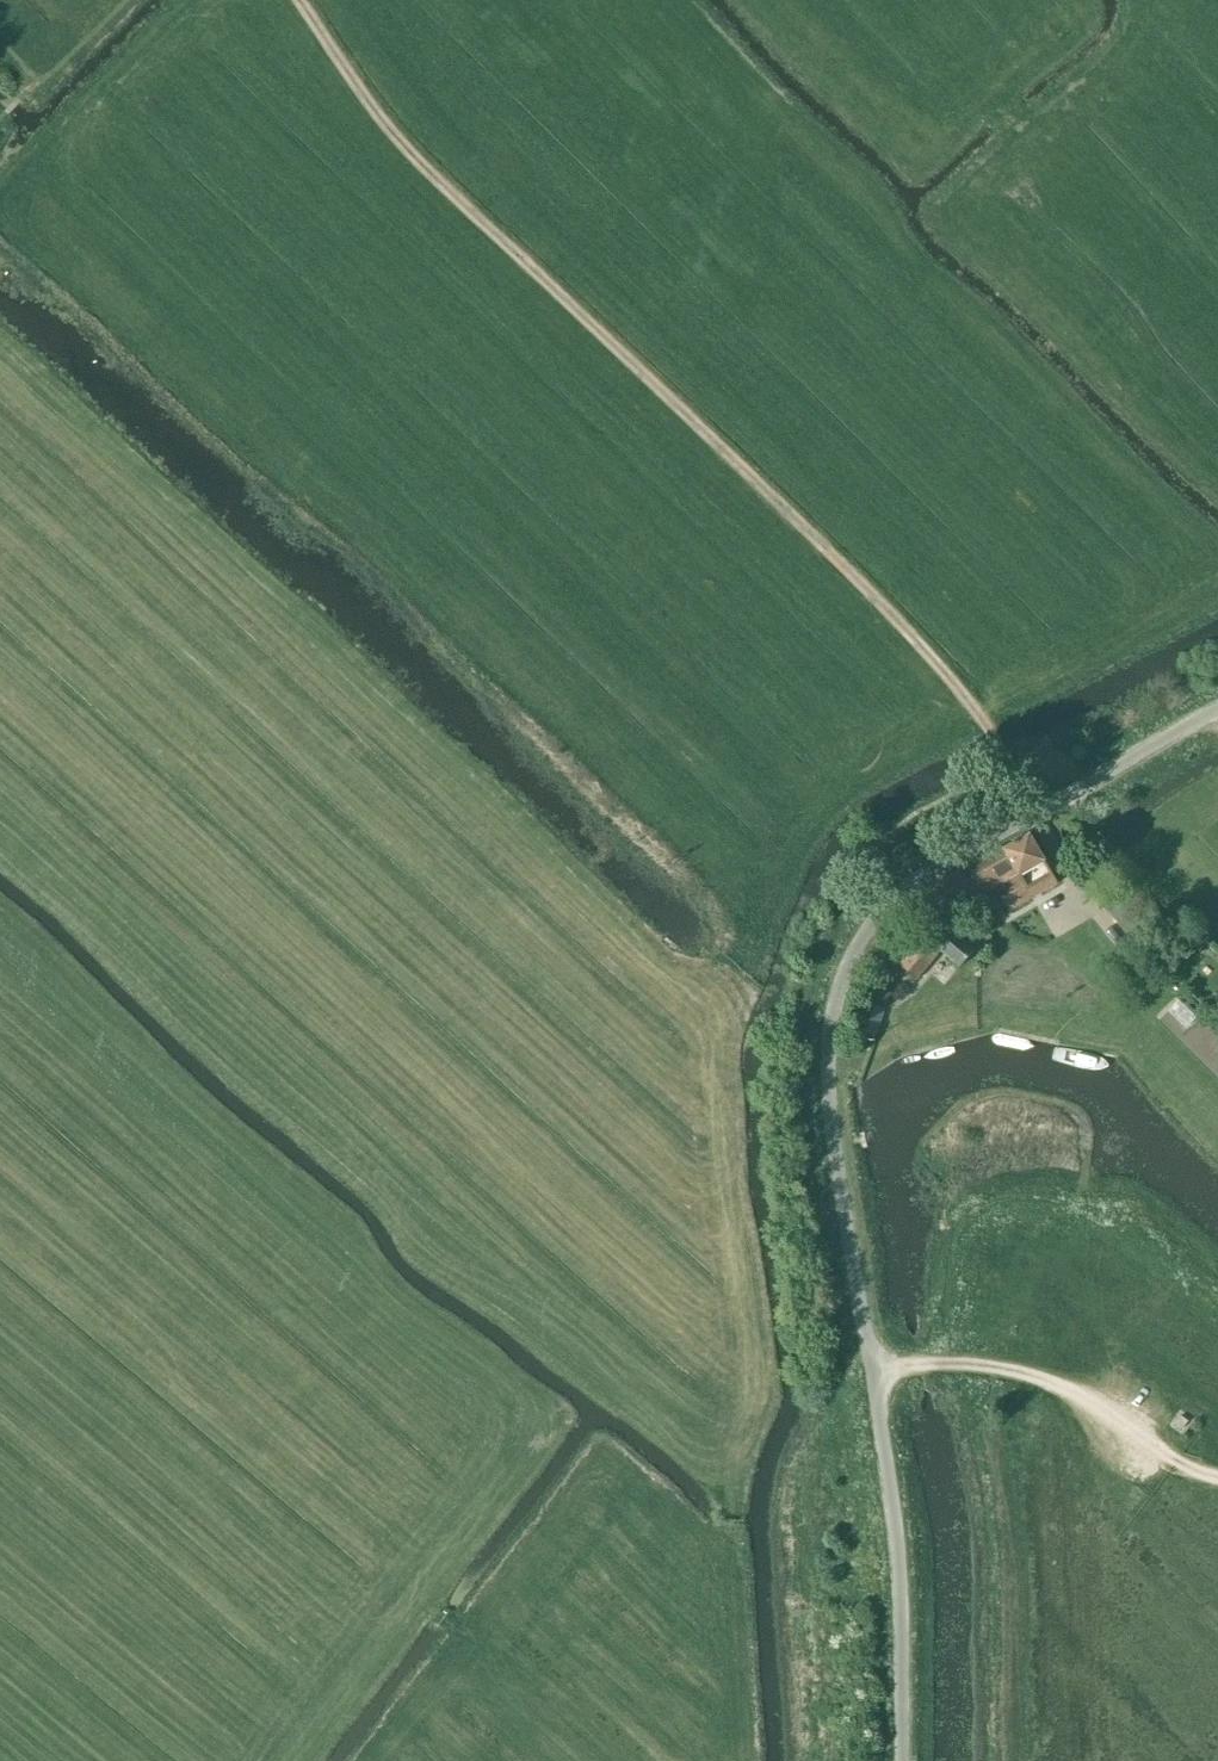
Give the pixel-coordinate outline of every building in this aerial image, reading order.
[(1057,882),(1029,834),(1003,848),(1002,845),(918,894),(930,915),(973,890),(976,895),(981,892),(982,894),(994,887),(1008,910),(1057,882)] [(982,951),(992,938),(967,918),(957,931),(982,951)] [(973,952),(949,928),(933,945),(930,941),(926,945),(920,939),(896,963),(912,978),(938,950),(957,968),(973,952)] [(885,1009),(865,1002),(856,1029),(876,1037),(885,1009)]
